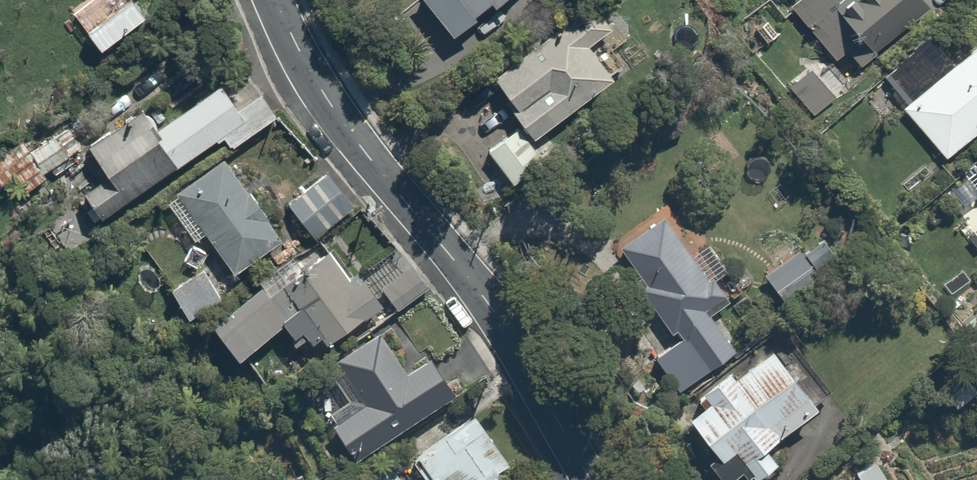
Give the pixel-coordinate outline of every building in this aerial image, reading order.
[(454,32),(491,2),(495,6),(503,0),(427,0),(454,32)] [(836,60),(847,50),(859,63),(928,1),(927,0),(790,0),(785,4),(836,60)] [(509,110),(520,122),(487,150),(516,183),(548,155),(537,142),(630,62),(618,48),(625,42),(591,2),(554,35),(544,43),(537,34),(489,75),(514,105),(509,110)] [(904,99),(900,103),(938,152),(976,121),(976,42),(972,37),(899,93),(904,99)] [(821,68),(816,63),(790,91),(817,115),(849,81),(827,61),(821,68)] [(275,114),(264,100),(252,86),(234,100),(220,83),(204,96),(195,85),(154,118),(142,103),(86,148),(106,172),(79,193),(104,223),(211,135),(215,140),(222,135),(232,148),(275,114)] [(966,162),(976,176),(976,154),(966,162)] [(226,159),(178,195),(168,203),(198,243),(208,235),(233,267),(281,230),(226,159)] [(355,207),(323,172),(285,205),(317,241),(355,207)] [(733,299),(692,239),(687,242),(664,209),(616,242),(626,258),(605,272),(632,311),(649,299),(670,330),(674,327),(681,336),(657,353),(682,390),(745,346),(720,309),(733,299)] [(238,360),(286,325),(292,334),(287,338),(304,362),(384,303),(363,274),(351,282),(349,279),(325,246),(214,327),(238,360)] [(818,277),(800,246),(762,269),(781,299),(818,277)] [(408,263),(382,288),(404,310),(430,285),(408,263)] [(219,298),(199,268),(171,286),(191,317),(219,298)] [(331,369),(352,399),(327,416),(356,457),(451,390),(422,349),(405,361),(384,332),(331,369)] [(731,375),(727,369),(700,390),(709,402),(690,417),(721,456),(707,467),(717,479),(727,479),(739,470),(746,479),(792,479),(833,447),(818,428),(836,414),(776,339),(731,375)] [(976,390),(976,384),(960,369),(939,391),(959,409),(976,390)] [(432,479),(504,479),(495,468),(509,457),(472,410),(408,461),(423,479),(430,479),(431,479),(432,479)] [(884,469),(875,454),(850,471),(856,479),(855,479),(892,479),(884,469)]
